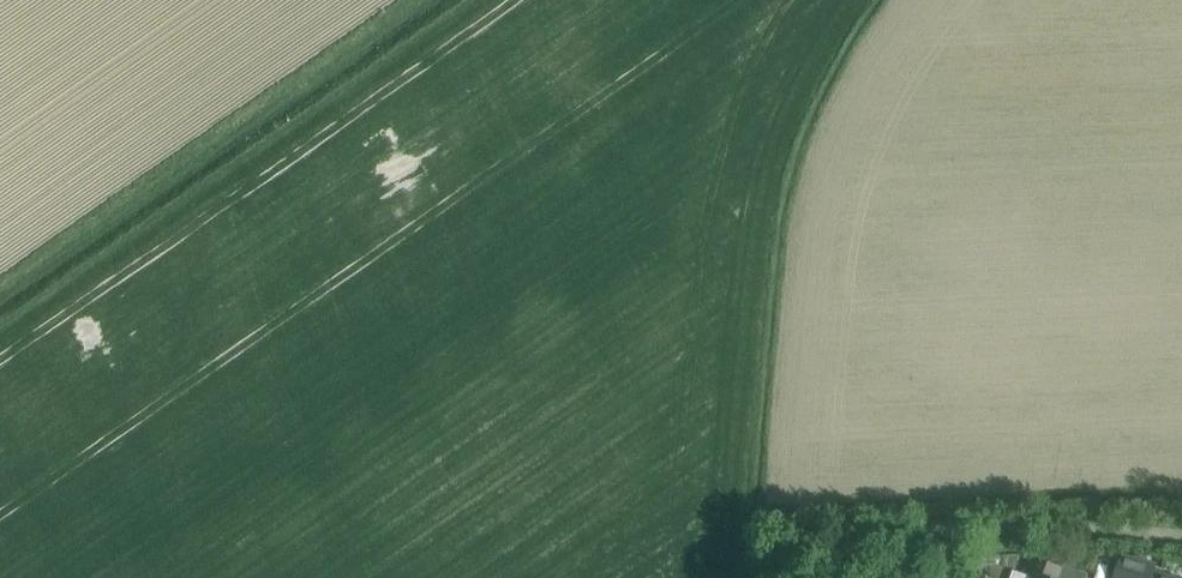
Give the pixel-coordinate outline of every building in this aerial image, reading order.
[(1116,577),(1167,577),(1154,573),(1156,567),(1136,560),(1135,562),(1123,558),(1116,577)] [(1064,570),(1032,559),(1026,574),(1033,576),(1032,577),(1061,577),(1064,570)]
